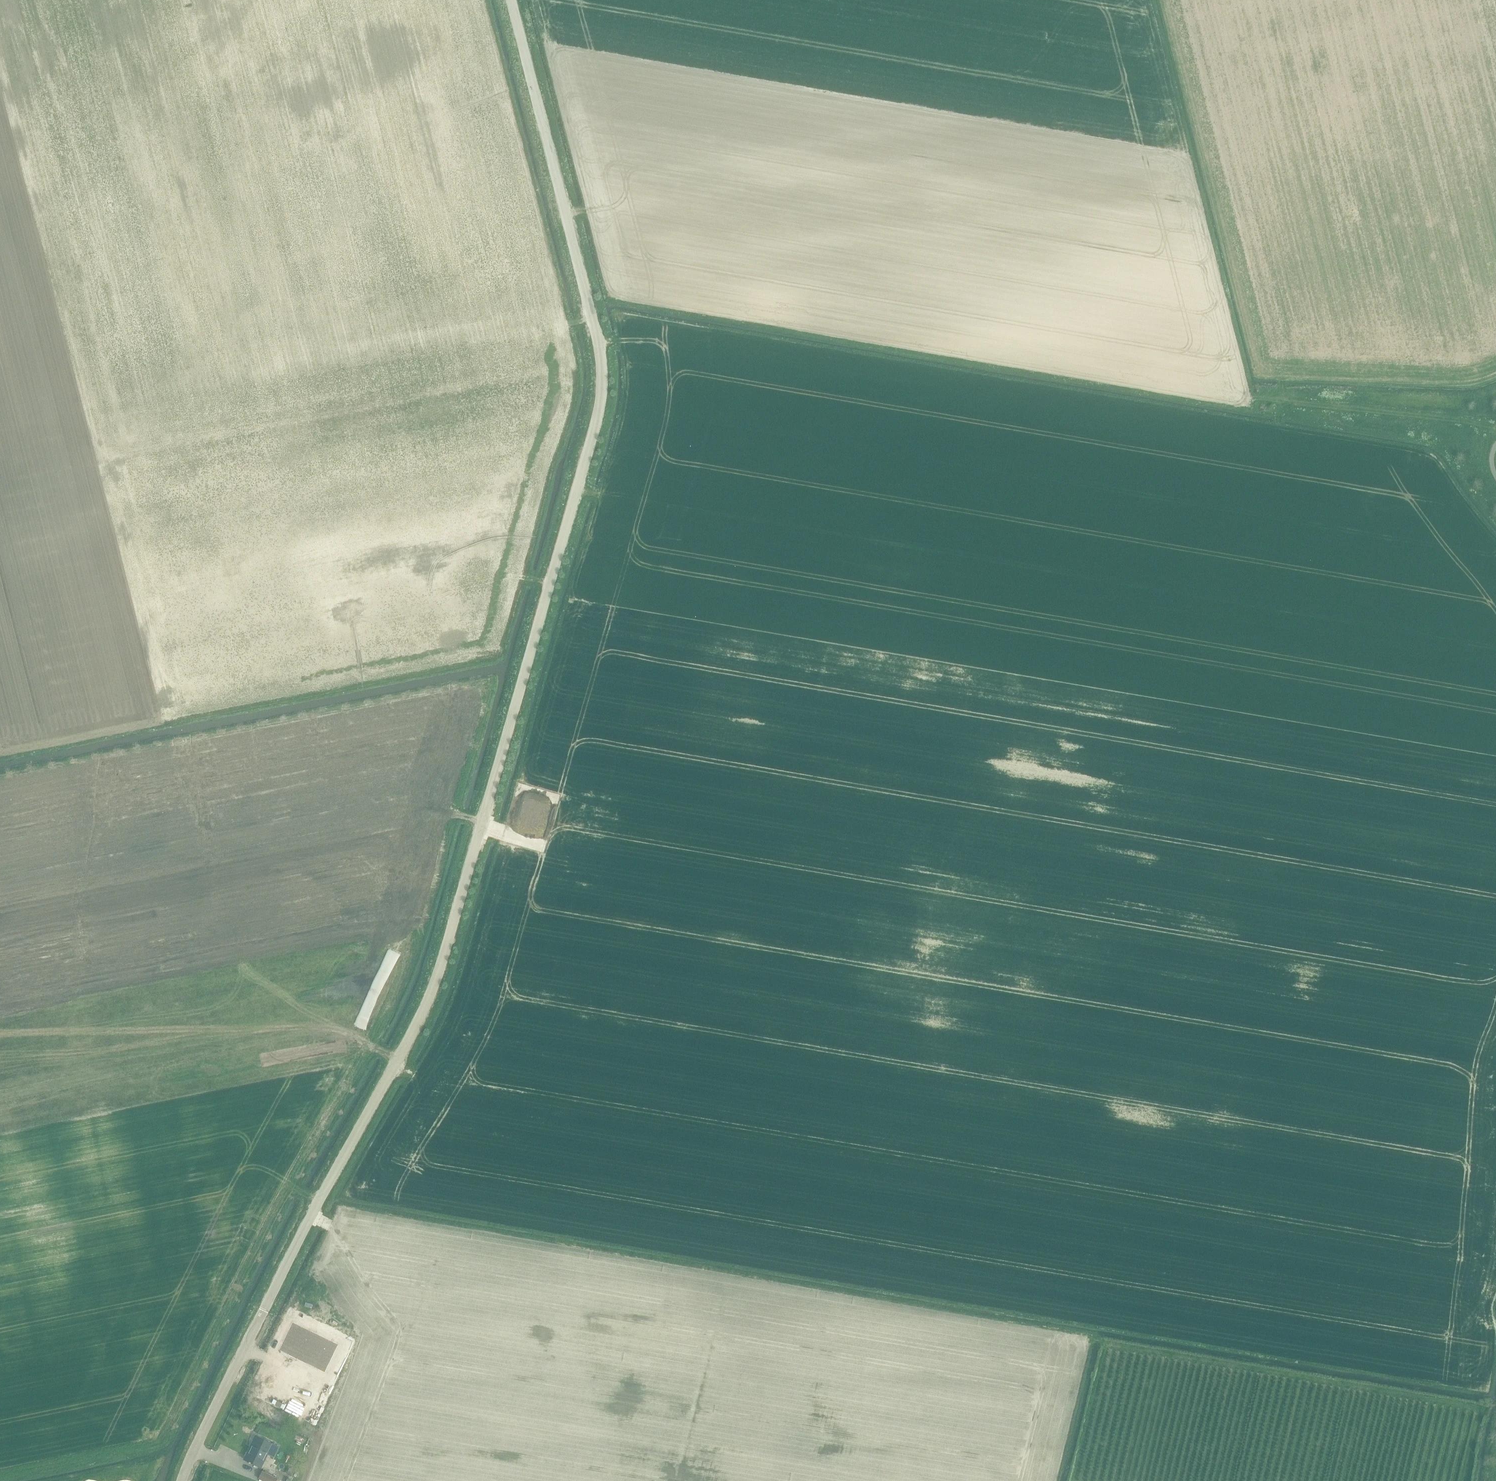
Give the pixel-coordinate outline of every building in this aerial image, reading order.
[(292,1321),(278,1350),(325,1373),(338,1344),(292,1321)] [(245,1460),(260,1467),(271,1443),(255,1435),(252,1442),(254,1442),(245,1460)] [(265,1480),(276,1480),(277,1479),(263,1471),(259,1478),(265,1480)]
